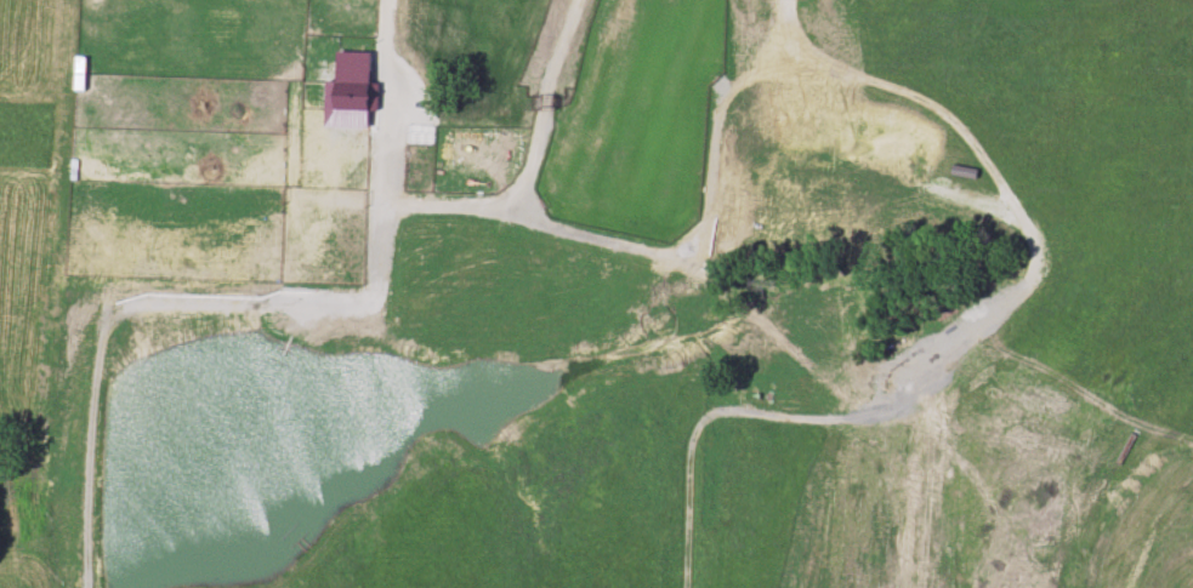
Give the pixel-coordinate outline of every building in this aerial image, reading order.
[(340,111),(375,111),(375,81),(340,81),(340,111)] [(367,125),(357,125),(356,150),(366,150),(367,125)]
